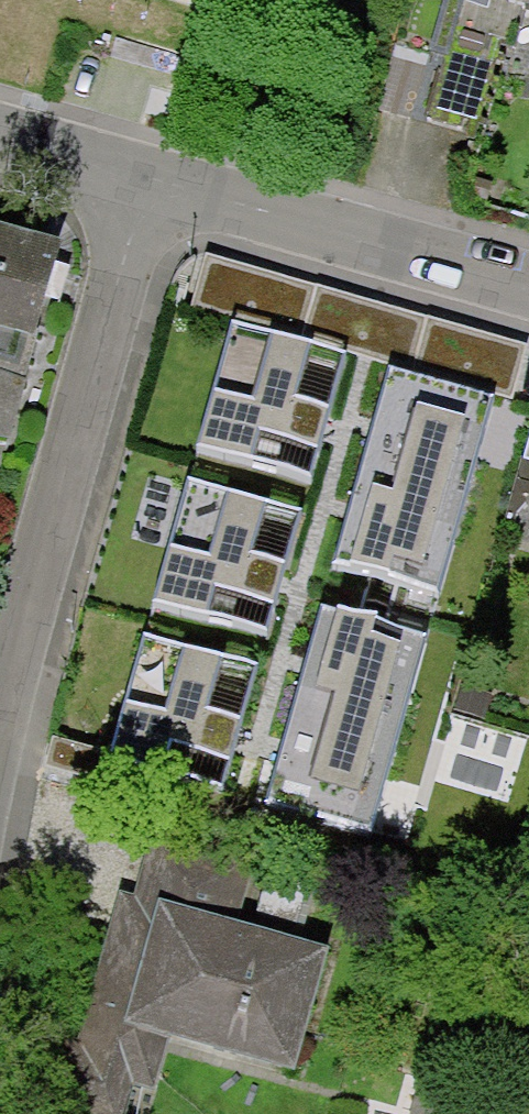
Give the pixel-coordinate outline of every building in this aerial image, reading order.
[(528,9),(528,0),(492,0),(528,9)] [(0,232),(0,326),(45,337),(70,252),(0,232)] [(206,254),(190,307),(230,319),(302,339),(317,286),(206,254)] [(429,317),(317,286),(302,339),(345,351),(389,364),(413,371),(429,317)] [(526,345),(429,317),(413,371),(494,394),(510,399),(526,345)] [(302,339),(230,319),(197,442),(312,473),(345,351),(302,339)] [(18,444),(45,337),(0,326),(0,439),(18,444)] [(389,364),(334,562),(439,591),(494,394),(413,371),(389,364)] [(301,510),(188,478),(153,599),(266,631),(301,510)] [(425,632),(322,603),(265,802),(369,831),(425,632)] [(257,663),(144,630),(109,751),(221,784),(257,663)] [(291,1077),(322,966),(228,940),(245,880),(158,856),(145,906),(126,900),(66,1113),(134,1113),(139,1097),(155,1102),(172,1044),(291,1077)]
